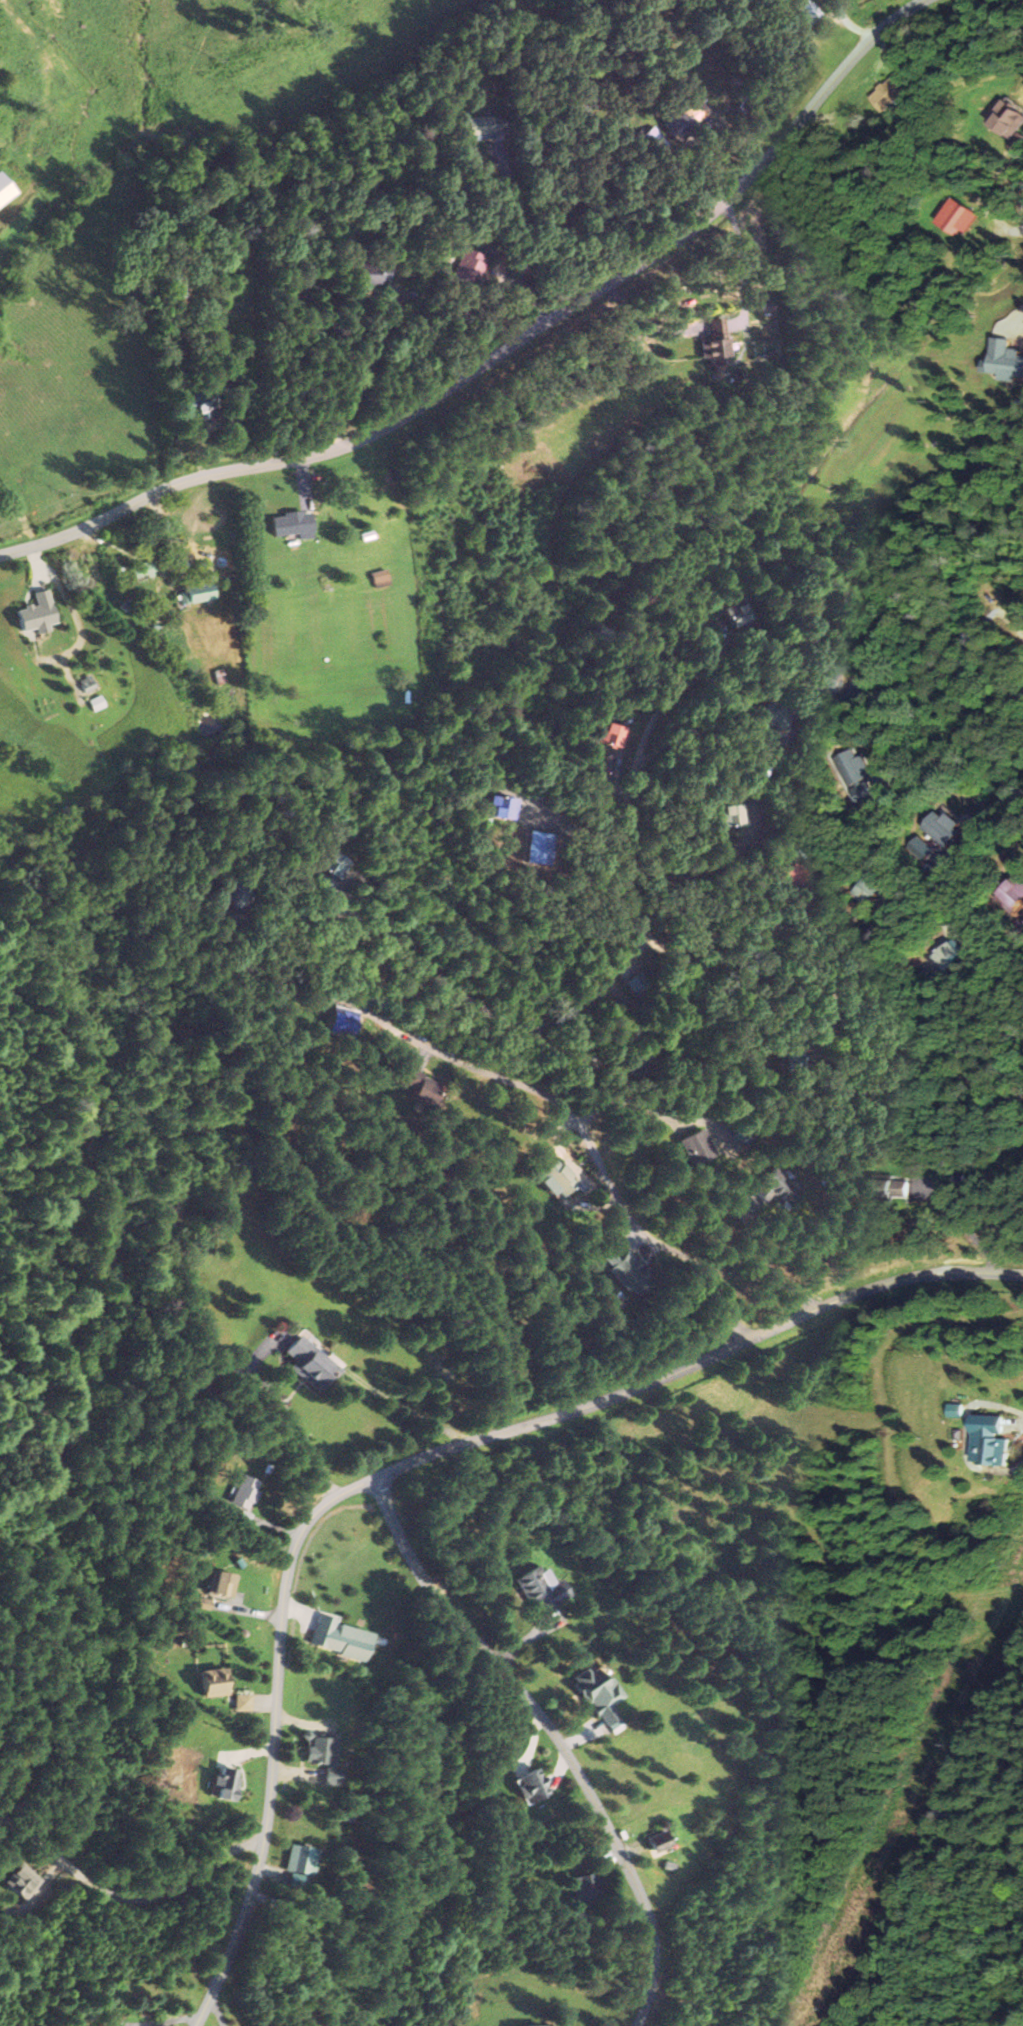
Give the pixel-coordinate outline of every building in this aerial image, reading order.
[(874,94),(887,112),(915,90),(902,73),(874,94)] [(679,140),(710,111),(699,98),(675,121),(670,116),(663,123),(679,140)] [(1022,121),(1022,116),(998,100),(982,124),(1010,142),(1022,121)] [(497,138),(496,132),(508,131),(506,113),(468,118),(470,141),(497,138)] [(1022,135),(1014,132),(1009,148),(1018,151),(1022,135)] [(12,194),(0,179),(0,203),(12,194)] [(976,214),(950,197),(932,223),(958,240),(976,214)] [(703,359),(712,359),(712,366),(730,365),(729,319),(710,319),(711,340),(702,340),(703,359)] [(1019,355),(1020,348),(1009,347),(1010,339),(990,337),(988,362),(977,361),(976,372),(997,374),(997,380),(1015,382),(1015,375),(1022,376),(1022,355),(1019,355)] [(203,423),(224,412),(211,386),(190,397),(203,423)] [(306,537),(306,513),(265,513),(265,537),(306,537)] [(385,584),(380,570),(366,574),(370,588),(385,584)] [(210,597),(206,581),(177,587),(180,604),(210,597)] [(50,623),(44,589),(28,592),(30,606),(10,610),(13,631),(28,628),(29,634),(42,631),(41,625),(50,623)] [(629,731),(599,721),(592,741),(622,751),(629,731)] [(868,779),(865,774),(870,772),(855,746),(835,758),(852,789),(868,779)] [(488,818),(510,818),(510,798),(488,798),(488,818)] [(739,825),(736,804),(716,806),(718,828),(739,825)] [(936,807),(921,828),(947,847),(962,826),(936,807)] [(805,876),(790,860),(774,876),(790,891),(805,876)] [(885,889),(866,874),(853,892),(872,906),(885,889)] [(952,972),(967,956),(952,941),(936,957),(952,972)] [(349,1040),(356,1012),(328,1005),(321,1033),(349,1040)] [(396,1083),(408,1089),(404,1098),(431,1110),(441,1086),(403,1069),(396,1083)] [(673,1140),(686,1168),(712,1155),(699,1128),(673,1140)] [(574,1181),(553,1158),(531,1177),(552,1201),(574,1181)] [(799,1190),(771,1167),(740,1206),(748,1212),(758,1199),(778,1215),(799,1190)] [(866,1200),(907,1201),(907,1179),(867,1178),(866,1200)] [(650,1279),(615,1240),(596,1257),(604,1267),(601,1269),(629,1299),(650,1279)] [(305,1353),(308,1349),(293,1334),(274,1353),(311,1390),(327,1375),(305,1353)] [(968,1465),(1004,1466),(1005,1438),(999,1438),(1000,1416),(969,1416),(968,1465)] [(257,1484),(238,1475),(225,1503),(244,1512),(257,1484)] [(556,1579),(550,1582),(538,1562),(512,1577),(534,1615),(567,1597),(556,1579)] [(230,1598),(230,1574),(205,1573),(204,1598),(230,1598)] [(366,1633),(332,1625),(333,1619),(314,1615),(307,1647),(360,1660),(366,1633)] [(565,1686),(606,1726),(615,1716),(607,1708),(620,1695),(588,1663),(565,1686)] [(225,1695),(222,1669),(195,1672),(199,1698),(225,1695)] [(330,1739),(303,1739),(302,1764),(322,1764),(321,1786),(337,1786),(338,1769),(329,1769),(330,1739)] [(526,1806),(549,1793),(534,1767),(511,1780),(526,1806)] [(210,1800),(234,1802),(237,1771),(214,1769),(210,1800)] [(652,1860),(672,1848),(660,1828),(641,1840),(652,1860)] [(281,1872),(308,1877),(313,1850),(285,1846),(281,1872)] [(17,1860),(0,1879),(0,1882),(22,1902),(40,1881),(17,1860)] [(575,1904),(603,1898),(597,1871),(570,1877),(575,1904)]
